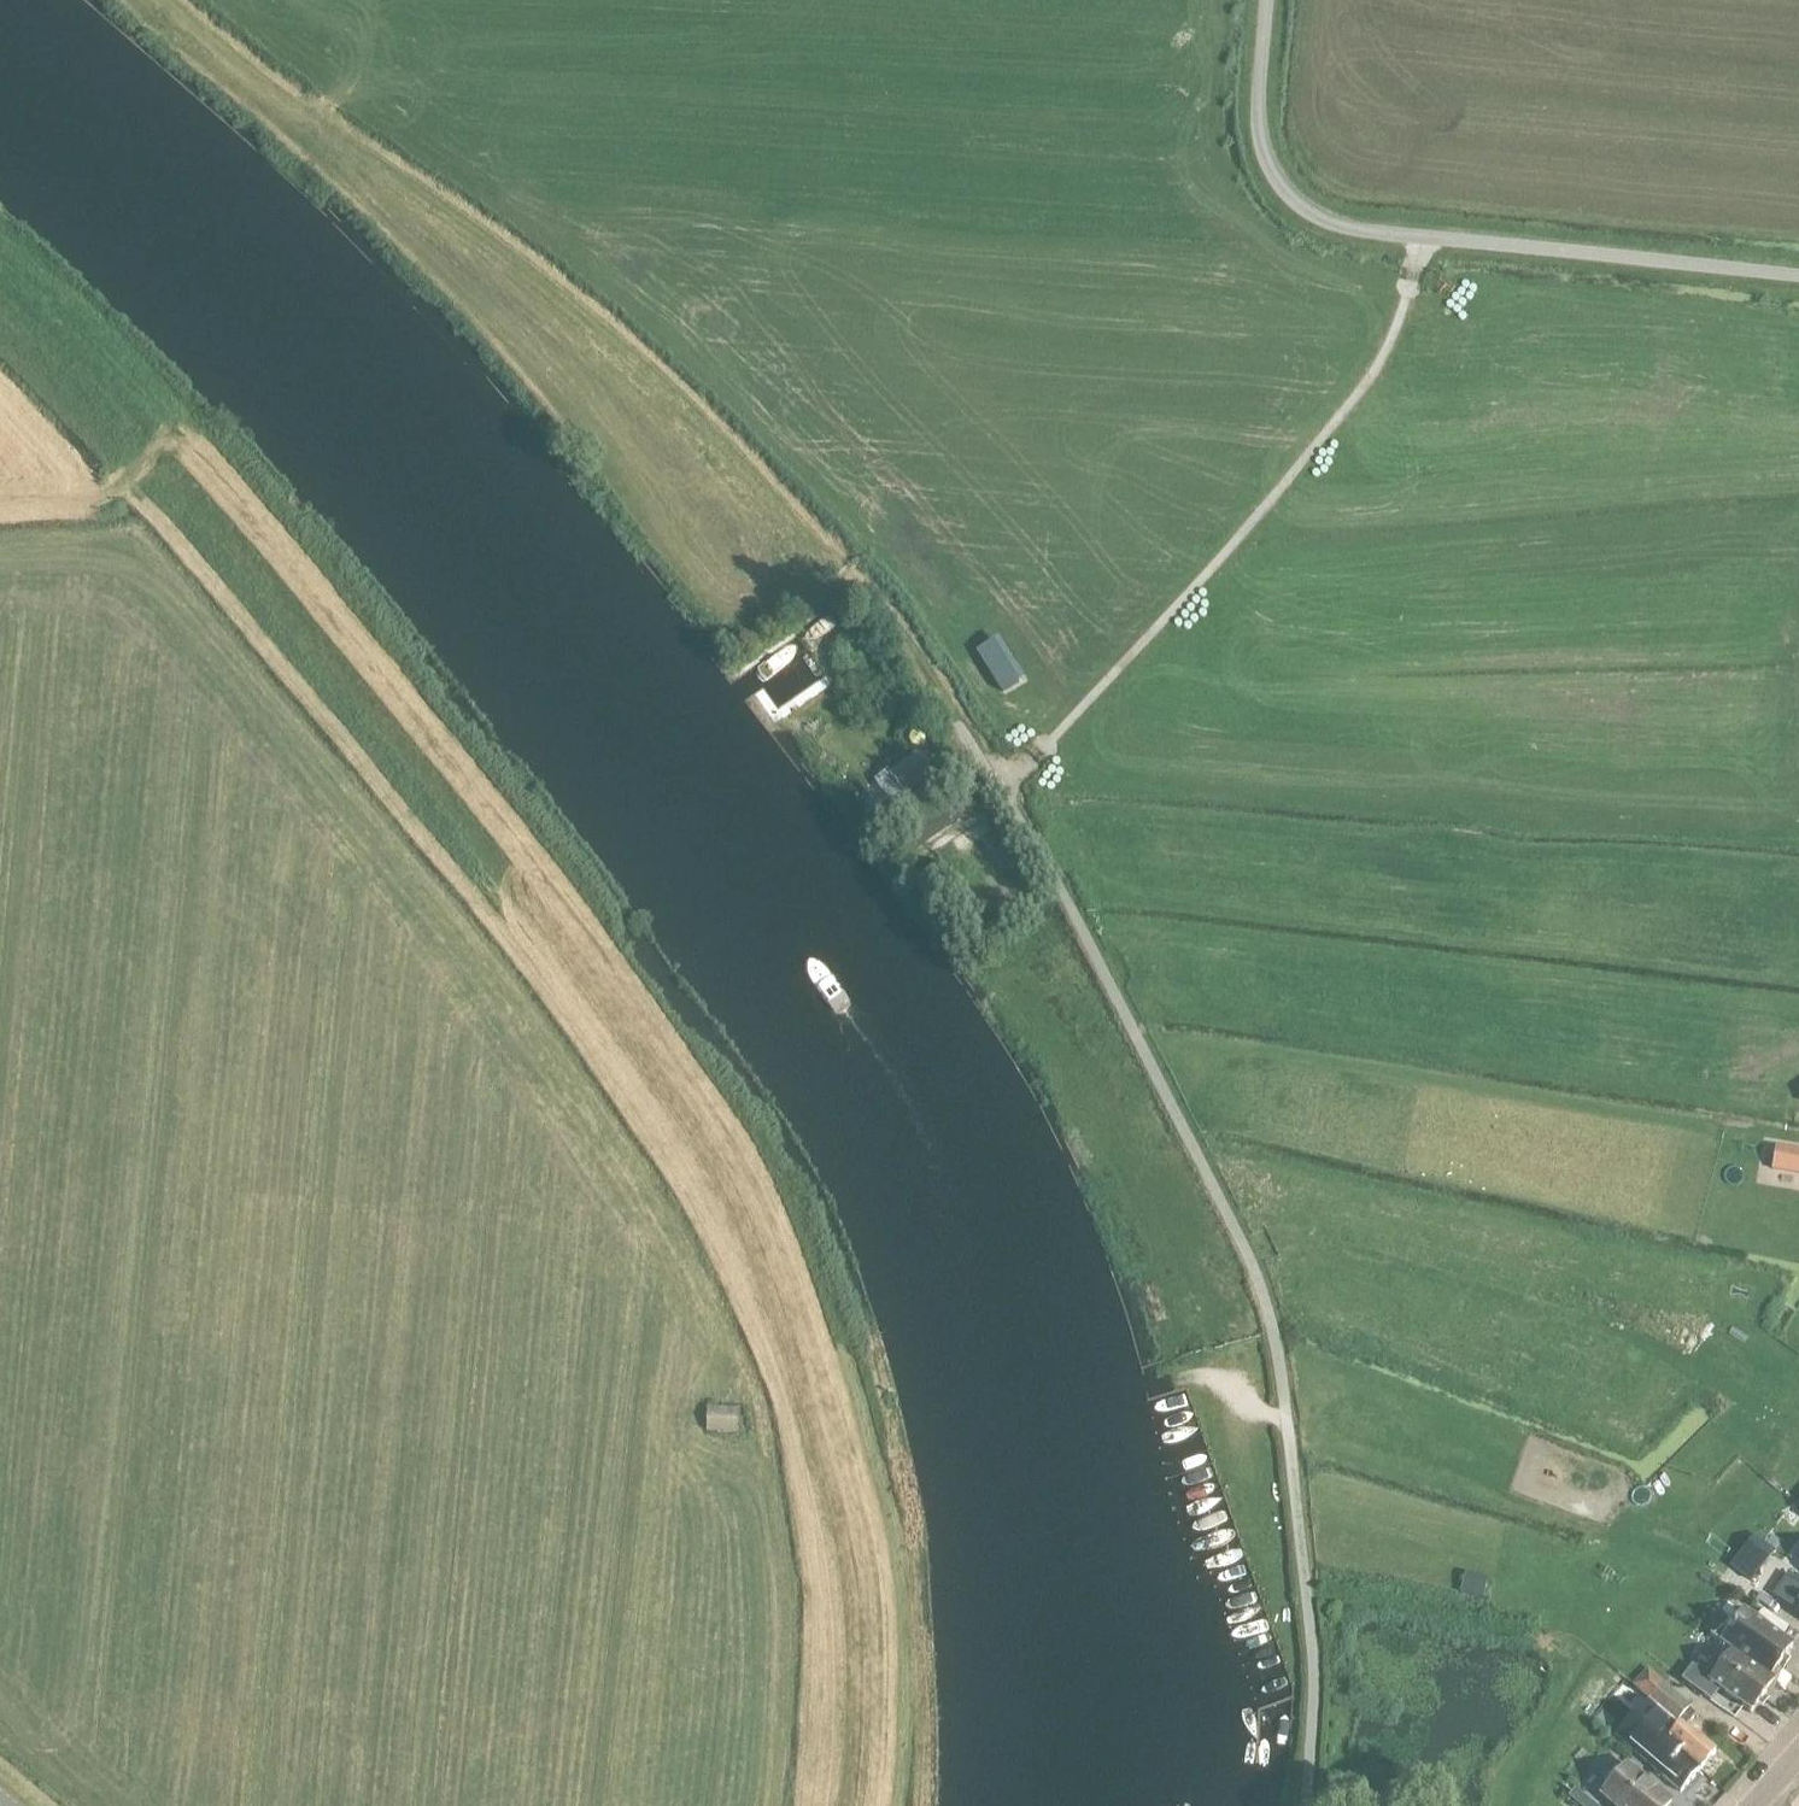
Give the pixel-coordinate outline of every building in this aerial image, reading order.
[(889,773),(904,793),(932,773),(917,752),(889,773)] [(1777,1149),(1773,1168),(1798,1173),(1798,1153),(1777,1149)] [(708,1409),(708,1433),(739,1434),(739,1409),(708,1409)] [(1776,1551),(1755,1534),(1732,1564),(1753,1580),(1776,1551)] [(1789,1576),(1775,1595),(1798,1612),(1798,1613),(1798,1583),(1789,1576)] [(1484,1598),(1487,1584),(1464,1578),(1460,1592),(1484,1598)] [(1722,1643),(1723,1642),(1770,1677),(1770,1676),(1793,1645),(1744,1609),(1721,1641),(1722,1643)] [(1712,1700),(1721,1688),(1751,1712),(1775,1679),(1770,1676),(1770,1677),(1723,1642),(1722,1643),(1709,1673),(1694,1665),(1683,1678),(1712,1700)] [(1677,1723),(1650,1699),(1617,1735),(1682,1792),(1702,1769),(1683,1752),(1678,1757),(1660,1741),(1677,1723)] [(1690,1709),(1678,1723),(1677,1723),(1660,1741),(1678,1757),(1683,1752),(1702,1769),(1717,1753),(1696,1735),(1694,1737),(1684,1729),(1696,1715),(1690,1709)] [(1621,1769),(1617,1769),(1606,1782),(1606,1787),(1608,1789),(1603,1795),(1616,1805),(1676,1805),(1673,1803),(1629,1765),(1623,1771),(1621,1769)] [(1582,1805),(1588,1798),(1576,1789),(1570,1796),(1582,1805)]
